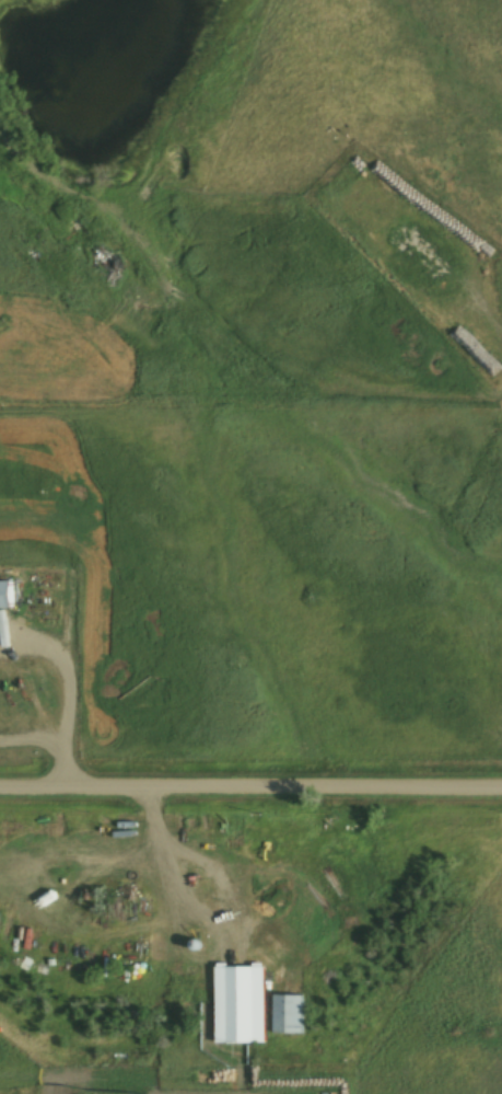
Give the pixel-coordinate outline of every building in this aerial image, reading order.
[(12,581),(0,581),(0,609),(12,609),(12,581)]
